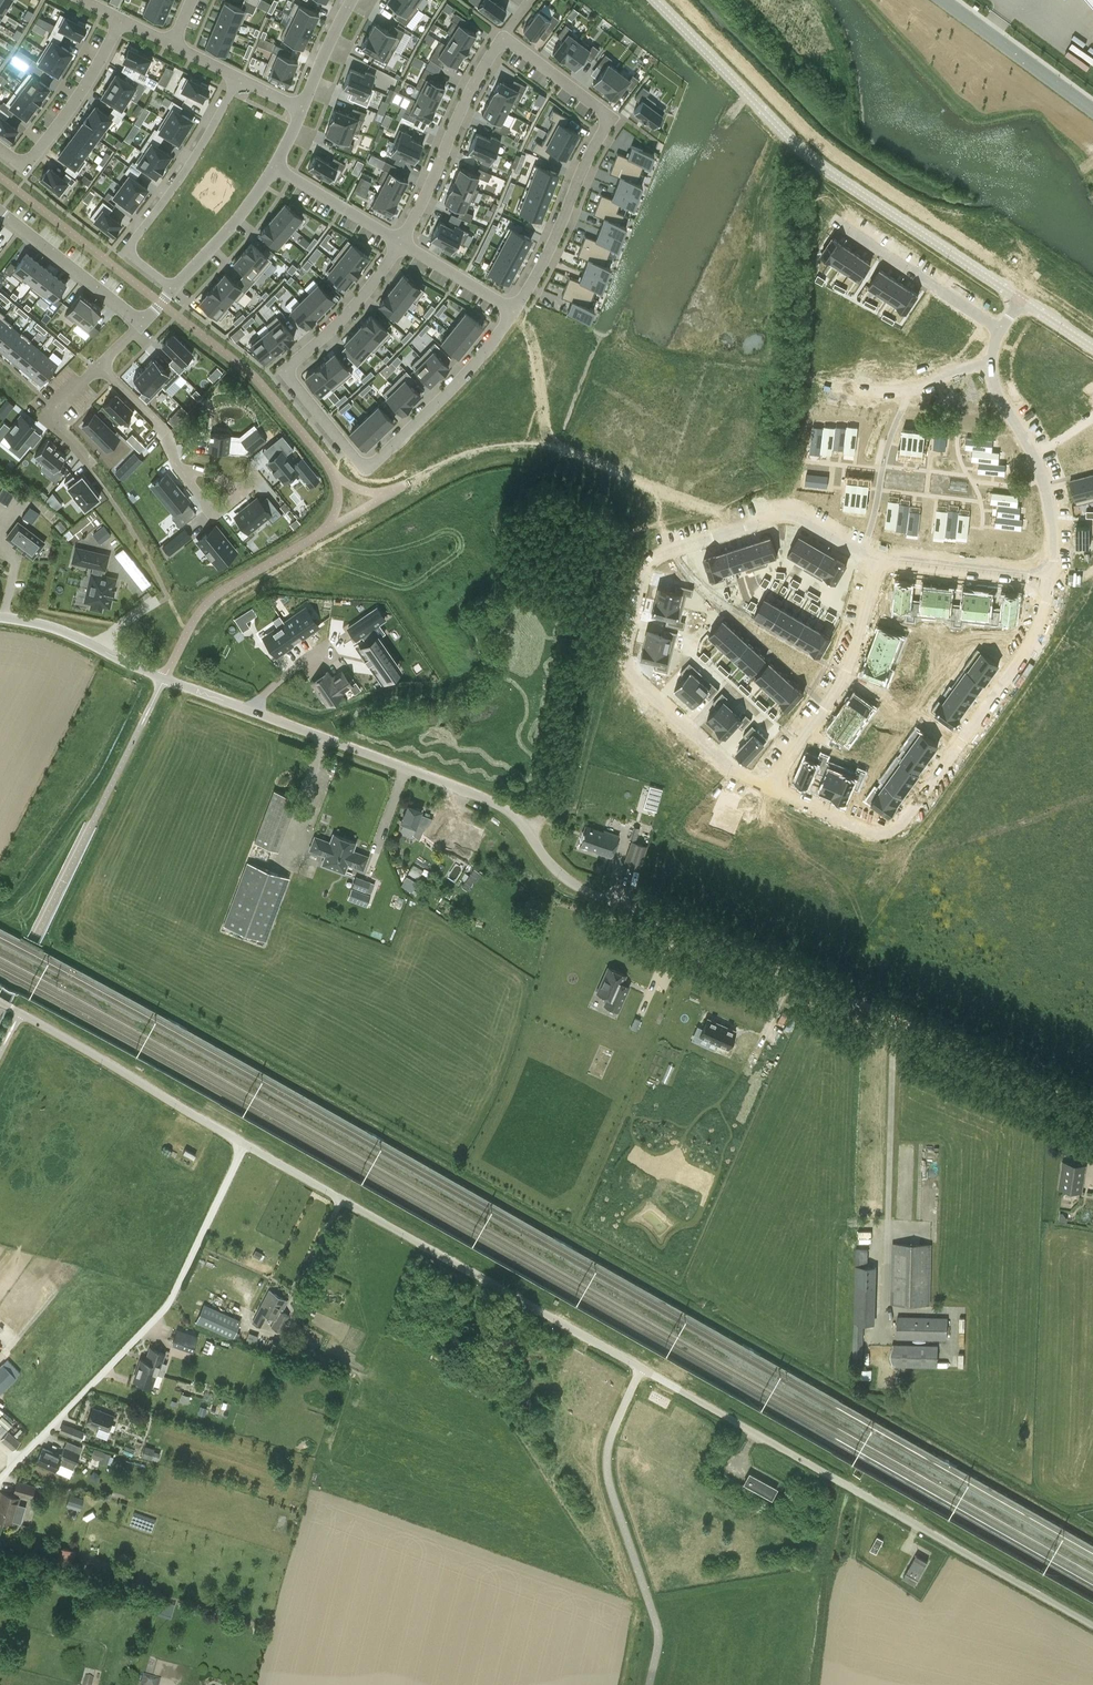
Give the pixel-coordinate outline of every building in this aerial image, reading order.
[(3,14),(9,5),(2,0),(0,0),(0,13),(3,14)] [(172,0),(149,0),(148,2),(168,10),(172,0)] [(239,22),(242,23),(246,11),(253,13),(256,6),(245,0),(244,0),(241,7),(224,1),(219,13),(239,21),(239,22)] [(386,1),(399,11),(394,16),(406,25),(419,8),(416,6),(408,0),(387,0),(386,1)] [(475,4),(497,21),(506,10),(493,0),(479,0),(475,4)] [(163,23),(168,10),(148,2),(143,14),(163,23)] [(291,15),(313,26),(319,14),(295,2),(289,14),(291,15)] [(449,13),(453,6),(447,2),(443,9),(449,13)] [(529,23),(523,31),(535,39),(538,35),(545,26),(550,30),(559,19),(553,15),(551,17),(540,9),(533,18),(532,18),(528,23),(529,23)] [(60,13),(51,32),(62,38),(65,31),(79,38),(82,34),(86,26),(84,26),(85,24),(78,20),(78,22),(60,13)] [(219,13),(215,24),(235,32),(239,22),(239,21),(219,13)] [(454,21),(447,32),(451,35),(452,34),(469,45),(470,44),(476,34),(464,26),(467,20),(456,13),(451,19),(454,21)] [(308,36),(313,26),(291,15),(286,26),(308,36)] [(36,22),(32,28),(42,34),(46,29),(36,22)] [(368,34),(368,35),(394,49),(404,31),(392,24),(389,31),(375,23),(368,34)] [(215,24),(210,35),(230,43),(235,32),(215,24)] [(562,40),(553,53),(564,61),(580,39),(570,31),(572,29),(565,24),(557,35),(562,40)] [(308,36),(286,26),(280,38),(303,48),(308,36)] [(44,48),(43,50),(65,64),(72,53),(58,44),(62,38),(51,32),(47,37),(52,41),(47,50),(44,48)] [(368,34),(361,47),(375,55),(372,61),(384,68),(387,62),(394,49),(368,35),(368,34)] [(445,44),(462,55),(462,56),(463,56),(470,45),(469,45),(452,34),(451,35),(448,40),(445,44)] [(230,43),(210,35),(205,46),(225,55),(230,43)] [(580,39),(564,61),(575,69),(585,56),(590,61),(599,49),(592,45),(591,47),(580,39)] [(441,41),(430,58),(441,66),(445,60),(455,66),(462,56),(462,55),(445,44),(441,41)] [(1030,53),(1036,57),(1040,53),(1055,63),(1059,58),(1037,43),(1030,53)] [(123,60),(138,68),(133,77),(144,83),(149,73),(146,72),(153,60),(137,52),(138,50),(132,47),(131,49),(129,48),(125,56),(126,56),(123,60)] [(65,64),(43,50),(36,61),(58,75),(65,64)] [(273,50),(268,63),(293,73),(293,72),(298,61),(273,50)] [(602,70),(593,82),(603,90),(604,91),(619,71),(608,63),(612,59),(605,54),(597,65),(602,70)] [(293,73),(268,63),(263,75),(288,85),(293,73)] [(166,67),(162,75),(170,78),(174,71),(166,67)] [(351,68),(347,78),(370,87),(375,75),(365,71),(364,74),(351,68)] [(425,68),(416,87),(421,89),(439,98),(445,86),(434,81),(437,75),(425,68)] [(603,90),(603,91),(615,100),(625,86),(630,90),(639,79),(632,75),(629,79),(619,71),(604,91),(603,90)] [(20,83),(25,86),(41,98),(49,88),(29,72),(20,83)] [(116,74),(109,85),(128,97),(135,86),(116,74)] [(208,85),(201,82),(200,84),(183,75),(174,93),(185,99),(188,93),(202,100),(205,95),(209,88),(207,87),(208,85)] [(347,78),(343,87),(356,93),(355,96),(365,100),(370,87),(347,78)] [(499,80),(493,92),(494,92),(512,101),(512,102),(516,104),(526,86),(514,79),(510,86),(499,80)] [(1092,91),(1092,88),(1085,81),(1082,85),(1092,93),(1092,91)] [(109,85),(102,96),(115,105),(112,110),(122,117),(126,111),(122,108),(127,99),(128,97),(109,85)] [(25,86),(18,95),(18,96),(34,108),(41,98),(25,86)] [(640,102),(634,111),(640,116),(647,122),(647,121),(654,126),(663,115),(662,114),(653,107),(656,103),(646,96),(649,92),(643,87),(635,98),(640,102)] [(416,99),(415,100),(434,109),(434,108),(439,98),(421,89),(416,99)] [(18,96),(18,95),(14,92),(5,103),(26,118),(34,108),(18,96)] [(493,92),(488,102),(506,112),(512,102),(512,101),(494,92),(493,92)] [(411,97),(402,116),(414,122),(417,115),(429,121),(435,108),(434,108),(434,109),(415,100),(416,99),(411,97)] [(164,118),(186,132),(192,120),(179,112),(182,106),(172,100),(168,106),(170,108),(164,118)] [(488,102),(482,114),(498,122),(494,129),(506,135),(510,128),(509,127),(501,123),(506,112),(488,102)] [(131,113),(138,117),(144,108),(138,103),(131,113)] [(95,106),(88,116),(104,128),(104,129),(106,130),(114,120),(118,122),(122,117),(112,110),(108,115),(95,106)] [(9,140),(14,133),(18,129),(5,119),(9,114),(0,107),(0,133),(9,140)] [(335,108),(330,122),(330,121),(353,130),(353,131),(358,133),(366,112),(353,107),(350,114),(335,108)] [(554,121),(548,132),(572,145),(578,133),(565,126),(569,118),(553,109),(548,118),(554,121)] [(382,123),(388,126),(392,115),(385,113),(382,123)] [(88,116),(80,126),(97,138),(104,129),(104,128),(88,116)] [(140,126),(143,121),(138,117),(134,122),(140,126)] [(151,133),(161,140),(165,134),(179,143),(186,132),(164,118),(157,129),(154,128),(151,133)] [(330,122),(325,134),(340,140),(338,147),(351,152),(354,143),(349,141),(353,131),(353,130),(330,121),(330,122)] [(134,123),(131,128),(136,132),(140,127),(134,123)] [(80,126),(73,135),(90,148),(97,138),(80,126)] [(399,129),(393,141),(395,142),(419,152),(423,143),(410,137),(411,134),(399,129)] [(536,141),(531,149),(548,158),(552,150),(565,158),(572,145),(548,132),(541,144),(536,141)] [(158,146),(161,140),(151,133),(147,139),(151,142),(144,152),(144,153),(163,166),(171,155),(158,146)] [(476,133),(472,142),(495,152),(501,140),(491,136),(490,139),(476,133)] [(73,135),(66,145),(82,157),(83,157),(90,148),(73,135)] [(395,142),(390,154),(400,159),(401,155),(414,162),(419,152),(395,142)] [(472,142),(468,151),(482,157),(480,160),(490,164),(495,152),(472,142)] [(66,145),(58,156),(69,164),(65,169),(75,176),(87,160),(83,157),(82,157),(66,145)] [(617,152),(613,163),(643,174),(640,173),(644,164),(649,166),(650,165),(648,164),(652,154),(654,155),(654,154),(632,145),(627,156),(617,152)] [(132,161),(128,166),(139,173),(143,168),(156,177),(159,172),(164,166),(163,166),(144,153),(144,152),(142,151),(135,162),(132,161)] [(316,155),(308,167),(315,171),(315,172),(323,176),(334,183),(346,164),(334,157),(330,163),(316,155)] [(403,166),(406,161),(396,157),(394,162),(403,166)] [(384,169),(378,180),(383,183),(383,182),(402,192),(408,180),(395,173),(398,167),(386,161),(382,168),(384,169)] [(613,163),(609,173),(619,177),(615,187),(638,196),(638,195),(636,194),(640,184),(642,185),(642,184),(637,182),(640,174),(643,175),(643,174),(613,163)] [(537,166),(533,177),(554,185),(558,174),(537,165),(537,166)] [(139,173),(128,166),(125,172),(129,175),(121,185),(140,199),(148,189),(135,179),(139,173)] [(66,172),(62,177),(49,167),(46,171),(41,178),(42,179),(41,181),(47,185),(48,184),(61,194),(70,183),(72,185),(76,180),(66,172)] [(455,179),(455,180),(473,188),(478,177),(483,179),(488,181),(491,173),(478,168),(476,174),(460,167),(455,179)] [(503,187),(506,179),(494,174),(491,182),(503,187)] [(80,180),(87,186),(91,181),(87,178),(86,177),(84,175),(80,180)] [(533,177),(529,188),(549,196),(554,185),(533,177)] [(454,179),(449,191),(450,191),(450,190),(471,200),(473,201),(478,190),(473,188),(455,180),(455,179),(454,179)] [(383,183),(378,193),(396,202),(397,202),(402,192),(383,182),(383,183)] [(140,199),(121,185),(113,196),(132,210),(140,199)] [(601,194),(597,204),(617,212),(617,211),(620,202),(633,207),(631,206),(635,196),(637,197),(638,196),(615,187),(611,198),(601,194)] [(529,188),(524,199),(545,208),(549,196),(529,188)] [(450,191),(444,203),(460,210),(457,216),(462,218),(470,222),(473,214),(466,211),(471,200),(450,190),(450,191)] [(90,191),(86,195),(91,199),(95,194),(90,191)] [(378,193),(372,205),(378,208),(377,209),(383,212),(384,211),(391,214),(397,202),(396,202),(378,193)] [(520,211),(540,219),(545,208),(524,199),(520,211)] [(118,228),(121,224),(109,214),(113,208),(111,207),(103,201),(90,217),(106,229),(104,230),(110,235),(112,233),(113,234),(118,228)] [(285,203),(276,213),(293,227),(302,217),(285,203)] [(597,204),(593,214),(603,218),(599,229),(622,237),(622,236),(620,235),(624,226),(626,226),(621,223),(624,215),(627,216),(627,215),(617,211),(617,212),(597,204)] [(276,213),(269,222),(285,237),(293,227),(276,213)] [(452,214),(449,219),(456,223),(458,224),(462,218),(457,216),(452,214)] [(440,221),(435,229),(460,242),(460,243),(462,244),(469,232),(465,230),(455,224),(453,227),(440,221)] [(269,222),(260,232),(277,247),(285,237),(269,222)] [(512,229),(506,239),(525,250),(531,239),(512,228),(512,229)] [(435,229),(431,238),(444,245),(442,248),(454,254),(460,243),(460,242),(435,229)] [(585,235),(581,245),(611,257),(611,256),(608,255),(612,247),(617,249),(617,248),(615,247),(619,238),(621,238),(622,237),(599,229),(595,239),(585,235)] [(833,237),(822,255),(831,261),(843,244),(833,237)] [(506,239),(500,250),(520,260),(525,250),(506,239)] [(348,240),(339,250),(361,267),(369,257),(348,240)] [(251,243),(243,253),(263,270),(272,260),(251,243)] [(843,244),(831,261),(841,267),(852,250),(843,244)] [(581,245),(577,255),(587,259),(583,270),(606,279),(606,277),(604,277),(608,267),(610,268),(610,267),(605,265),(608,256),(611,257),(581,245)] [(339,250),(332,260),(334,261),(353,276),(361,267),(339,250)] [(500,250),(494,260),(514,271),(520,260),(500,250)] [(852,250),(841,267),(850,273),(862,256),(852,250)] [(11,262),(4,271),(10,275),(11,273),(22,281),(24,279),(23,279),(37,261),(27,253),(16,266),(11,262)] [(243,253),(234,263),(245,272),(240,277),(250,286),(255,280),(263,270),(243,253)] [(862,256),(850,273),(860,280),(871,262),(862,256)] [(489,271),(508,282),(514,271),(494,260),(489,271)] [(37,261),(23,279),(24,279),(32,286),(46,268),(37,261)] [(334,261),(326,271),(345,287),(353,276),(334,261)] [(32,286),(30,288),(40,296),(56,276),(46,268),(32,286)] [(881,269),(870,286),(879,293),(891,275),(881,269)] [(569,276),(565,287),(595,298),(592,297),(596,288),(601,290),(601,289),(599,289),(603,279),(605,280),(606,279),(583,270),(579,280),(569,276)] [(225,273),(216,283),(233,297),(233,298),(237,301),(246,291),(250,286),(240,277),(236,282),(225,273)] [(403,274),(395,285),(412,298),(416,302),(416,301),(424,291),(403,274)] [(891,275),(879,293),(888,299),(900,282),(891,275)] [(56,276),(40,296),(51,304),(49,306),(54,310),(61,301),(56,297),(66,284),(56,276)] [(900,282),(888,299),(898,305),(909,288),(900,282)] [(216,283),(208,292),(225,306),(233,298),(233,297),(216,283)] [(318,284),(309,293),(324,308),(333,299),(318,284)] [(395,285),(388,294),(405,307),(412,298),(395,285)] [(565,287),(561,297),(571,301),(567,312),(589,320),(590,320),(588,319),(592,308),(594,309),(594,308),(589,306),(592,298),(595,299),(595,298),(565,287)] [(909,288),(898,305),(907,311),(919,294),(909,288)] [(208,292),(200,302),(221,320),(229,310),(225,306),(208,292)] [(309,293),(300,301),(315,317),(324,308),(309,293)] [(388,294),(380,304),(397,318),(405,307),(388,294)] [(80,295),(65,314),(75,322),(91,303),(80,295)] [(300,301),(291,311),(306,326),(315,317),(300,301)] [(91,303),(75,322),(86,330),(93,336),(100,330),(91,323),(101,311),(91,303)] [(466,312),(457,323),(474,336),(483,326),(477,321),(466,312)] [(371,315),(362,324),(382,343),(391,333),(371,315)] [(277,316),(266,325),(269,329),(270,329),(284,345),(294,337),(277,316)] [(0,321),(0,339),(11,326),(11,327),(13,325),(4,317),(3,317),(0,321)] [(451,331),(450,332),(467,346),(474,336),(457,323),(451,331)] [(362,324),(354,333),(372,350),(374,352),(382,343),(362,324)] [(0,339),(0,345),(6,351),(20,334),(11,327),(11,326),(0,339)] [(234,340),(245,332),(241,326),(229,334),(234,340)] [(261,336),(274,353),(284,345),(270,329),(269,329),(261,336)] [(20,334),(6,351),(15,358),(29,342),(30,342),(32,340),(21,331),(20,334)] [(450,332),(442,342),(459,356),(467,346),(450,332)] [(354,333),(345,343),(347,344),(356,352),(350,358),(357,366),(363,359),(372,350),(354,333)] [(173,334),(162,345),(174,357),(169,362),(170,363),(180,373),(186,367),(182,363),(192,352),(173,334)] [(259,334),(249,343),(264,361),(274,353),(261,336),(259,334)] [(29,342),(15,358),(25,366),(39,349),(30,342),(29,342)] [(434,342),(420,356),(439,375),(449,366),(446,363),(439,356),(443,351),(434,342)] [(39,349),(25,366),(33,373),(34,374),(48,357),(39,349)] [(335,353),(325,361),(342,382),(352,374),(335,353)] [(420,356),(411,365),(430,384),(439,375),(420,356)] [(33,373),(32,375),(42,384),(57,365),(48,357),(34,374),(33,373)] [(154,358),(143,368),(162,386),(165,390),(181,374),(180,373),(170,363),(165,368),(154,358)] [(325,361),(315,369),(329,386),(332,390),(337,386),(342,382),(325,361)] [(213,371),(219,376),(222,372),(217,367),(213,371)] [(143,368),(133,379),(139,384),(136,386),(142,392),(139,395),(146,402),(162,386),(143,368)] [(315,369),(305,378),(319,394),(329,386),(315,369)] [(406,370),(392,384),(411,403),(420,394),(411,385),(416,380),(407,371),(406,370)] [(392,384),(383,394),(402,413),(411,403),(392,384)] [(203,396),(196,389),(192,393),(199,400),(203,396)] [(115,393),(103,406),(121,423),(133,411),(115,393)] [(173,395),(167,399),(174,409),(180,405),(173,395)] [(0,410),(0,413),(7,416),(13,403),(5,399),(0,410)] [(188,412),(182,406),(175,412),(182,418),(188,412)] [(378,406),(369,415),(384,430),(393,421),(378,406)] [(95,414),(83,426),(102,445),(115,433),(95,414)] [(10,427),(5,434),(14,442),(9,448),(20,457),(30,445),(31,444),(24,438),(33,428),(34,426),(20,415),(10,427)] [(369,415),(360,423),(375,439),(384,430),(369,415)] [(360,423),(351,432),(365,448),(375,439),(360,423)] [(200,430),(198,450),(219,452),(220,448),(240,450),(246,445),(251,451),(265,439),(252,424),(236,438),(220,437),(221,432),(200,430)] [(814,430),(811,452),(822,454),(822,452),(826,431),(814,430)] [(826,431),(822,452),(834,454),(834,452),(837,431),(826,430),(826,431)] [(837,431),(834,452),(845,454),(845,452),(848,432),(837,430),(837,431)] [(848,432),(845,452),(856,454),(860,432),(848,430),(848,432)] [(938,430),(934,455),(945,456),(949,432),(938,430)] [(902,434),(899,457),(910,458),(913,436),(902,434)] [(271,460),(268,462),(274,469),(272,470),(272,471),(273,470),(276,474),(275,474),(276,475),(278,473),(284,482),(290,477),(290,478),(293,476),(292,475),(297,471),(307,482),(315,475),(302,459),(293,465),(285,455),(294,449),(282,435),(273,442),(281,452),(271,460)] [(913,436),(910,458),(921,460),(924,438),(913,436)] [(47,441),(35,455),(44,463),(53,471),(50,475),(49,476),(55,481),(67,468),(66,467),(61,463),(63,462),(67,457),(55,447),(56,446),(48,439),(47,441)] [(135,447),(140,451),(144,447),(140,442),(135,447)] [(966,444),(964,455),(972,456),(987,458),(988,447),(966,444)] [(972,456),(970,467),(978,468),(992,471),(994,459),(987,458),(972,456)] [(115,472),(122,479),(123,480),(134,468),(126,461),(115,472)] [(978,468),(976,479),(998,483),(1000,472),(992,471),(978,468)] [(167,473),(156,483),(163,492),(160,494),(174,511),(187,501),(188,500),(184,495),(186,494),(183,490),(182,492),(176,485),(178,484),(177,483),(175,484),(167,473)] [(1082,477),(1088,502),(1092,500),(1092,474),(1082,477)] [(73,475),(64,482),(84,508),(85,508),(86,508),(85,508),(98,498),(99,497),(98,497),(93,490),(88,482),(87,483),(82,476),(82,475),(81,475),(81,476),(76,479),(73,475)] [(805,475),(803,485),(828,489),(829,478),(805,475)] [(1082,477),(1071,480),(1077,504),(1088,502),(1082,477)] [(950,485),(948,494),(962,496),(963,487),(950,485)] [(846,486),(843,508),(854,510),(857,487),(846,486)] [(13,492),(3,487),(0,494),(0,499),(8,503),(13,492)] [(857,487),(854,510),(865,511),(868,489),(857,487)] [(53,492),(45,500),(50,504),(58,498),(53,492)] [(251,504),(237,516),(249,530),(267,516),(277,507),(267,496),(259,502),(253,507),(251,504)] [(989,498),(987,509),(990,509),(1009,512),(1011,501),(989,498)] [(23,517),(29,521),(37,510),(32,506),(31,506),(23,517)] [(884,506),(881,528),(892,530),(895,509),(896,507),(884,506)] [(892,530),(892,532),(903,533),(906,513),(906,511),(895,509),(892,530)] [(990,509),(989,521),(992,521),(1011,524),(1013,513),(1009,512),(990,509)] [(176,514),(172,518),(180,527),(192,517),(191,516),(186,521),(179,512),(176,514)] [(903,533),(903,535),(914,537),(917,514),(906,513),(903,533)] [(931,516),(927,539),(939,540),(939,539),(942,518),(931,516)] [(942,518),(939,539),(950,540),(950,539),(953,518),(942,516),(942,518)] [(953,518),(950,539),(961,541),(965,518),(953,517),(953,518)] [(290,523),(293,528),(300,522),(296,518),(290,523)] [(992,521),(990,532),(1012,536),(1014,524),(1011,524),(992,521)] [(44,542),(18,522),(6,537),(33,557),(44,542)] [(157,543),(175,530),(169,522),(151,535),(157,543)] [(75,525),(65,534),(74,544),(84,536),(75,525)] [(93,533),(101,543),(112,534),(104,525),(93,533)] [(206,534),(198,540),(212,557),(215,555),(222,562),(235,551),(218,531),(210,538),(206,534)] [(183,543),(176,535),(169,541),(176,549),(183,543)] [(800,536),(789,554),(799,559),(810,542),(800,536)] [(771,537),(760,540),(766,560),(777,557),(771,537)] [(760,540),(751,543),(757,563),(766,560),(760,540)] [(810,542),(799,559),(807,564),(818,546),(810,542)] [(751,543),(740,547),(746,567),(757,563),(751,543)] [(818,546),(807,564),(815,569),(826,551),(818,546)] [(109,555),(76,547),(73,562),(94,567),(93,573),(92,573),(85,601),(92,603),(91,608),(101,610),(102,605),(109,607),(112,596),(113,596),(115,589),(113,589),(116,579),(100,575),(102,568),(105,569),(109,555)] [(740,547),(728,550),(734,570),(746,567),(740,547)] [(123,548),(115,555),(142,588),(150,581),(123,548)] [(728,550),(717,554),(723,574),(734,570),(728,550)] [(826,551),(815,569),(826,575),(836,557),(826,551)] [(717,554),(705,558),(711,578),(723,574),(717,554)] [(836,557),(826,575),(836,581),(847,563),(836,557)] [(897,584),(894,607),(909,609),(908,614),(915,615),(916,602),(909,601),(911,586),(897,584)] [(658,587),(655,600),(678,606),(681,594),(687,595),(688,588),(675,585),(674,591),(658,587)] [(916,602),(915,615),(921,616),(922,610),(935,612),(938,588),(924,587),(923,603),(916,602)] [(938,588),(935,612),(949,613),(948,619),(955,619),(956,606),(949,605),(951,590),(938,588)] [(956,606),(955,619),(961,620),(962,614),(975,616),(978,593),(964,591),(963,607),(956,606)] [(978,593),(975,616),(989,617),(988,623),(995,623),(996,610),(990,609),(991,594),(978,593)] [(996,610),(995,623),(1001,624),(1002,619),(1016,620),(1017,612),(1019,612),(1019,605),(1018,605),(1019,597),(1004,595),(1003,611),(996,610)] [(766,598),(755,616),(763,621),(774,603),(766,598)] [(655,600),(652,613),(667,617),(665,624),(679,627),(680,620),(675,619),(678,606),(655,600)] [(774,603),(763,621),(771,625),(782,608),(774,603)] [(377,607),(348,627),(356,638),(363,634),(368,642),(360,648),(383,681),(396,672),(388,662),(392,659),(378,638),(371,628),(378,623),(384,619),(377,607)] [(782,608),(771,625),(779,630),(790,612),(782,608)] [(299,612),(284,622),(294,636),(299,632),(301,636),(317,625),(307,610),(300,615),(299,612)] [(790,612),(779,630),(787,635),(798,617),(790,612)] [(239,625),(243,631),(250,626),(246,620),(242,614),(234,618),(239,625)] [(272,635),(265,639),(275,654),(291,643),(288,640),(294,636),(284,622),(279,615),(272,620),(277,627),(270,632),(272,635)] [(798,617),(787,635),(795,640),(806,622),(798,617)] [(724,620),(710,635),(718,642),(732,627),(724,620)] [(806,622),(795,640),(803,644),(814,626),(806,622)] [(814,626),(803,644),(811,649),(822,631),(814,626)] [(732,627),(718,642),(727,650),(741,635),(732,627)] [(647,632),(644,645),(667,651),(670,638),(676,639),(677,632),(664,629),(663,636),(647,632)] [(879,629),(875,640),(894,647),(898,636),(879,629)] [(822,631),(811,649),(821,655),(832,637),(822,631)] [(741,635),(727,650),(735,658),(749,643),(741,635)] [(875,640),(871,650),(890,658),(894,647),(875,640)] [(749,643),(735,658),(743,665),(757,650),(749,643)] [(644,645),(641,658),(656,661),(655,668),(668,671),(669,664),(664,663),(667,651),(644,645)] [(757,650),(743,665),(752,673),(766,658),(757,650)] [(871,650),(867,661),(886,668),(890,658),(871,650)] [(982,653),(975,662),(992,674),(999,665),(982,653)] [(867,661),(863,672),(882,679),(886,668),(867,661)] [(686,676),(675,688),(685,697),(701,679),(692,670),(695,666),(690,662),(681,672),(686,676)] [(771,662),(756,677),(765,685),(779,670),(771,662)] [(975,662),(969,671),(984,683),(986,683),(992,674),(975,662)] [(779,670),(765,685),(773,693),(787,677),(779,670)] [(968,670),(961,680),(978,692),(984,683),(969,671),(968,670)] [(327,671),(312,682),(316,688),(314,690),(320,698),(322,696),(327,704),(342,693),(341,692),(351,685),(341,671),(331,678),(327,671)] [(787,677),(773,693),(781,700),(795,685),(787,677)] [(701,679),(685,697),(695,706),(706,694),(711,699),(720,689),(714,684),(711,688),(701,679)] [(961,680),(954,689),(971,701),(978,692),(961,680)] [(795,685),(781,700),(790,708),(804,693),(795,685)] [(954,689),(949,696),(966,708),(971,701),(954,689)] [(719,706),(708,718),(718,727),(734,709),(724,700),(728,696),(723,692),(713,701),(719,706)] [(854,693),(847,703),(863,715),(871,705),(854,693)] [(949,696),(943,704),(960,716),(966,708),(949,696)] [(847,703),(841,710),(858,723),(863,715),(847,703)] [(943,704),(936,714),(953,726),(960,716),(943,704)] [(734,709),(718,727),(727,736),(738,724),(743,729),(752,719),(747,714),(743,718),(734,709)] [(841,710),(836,718),(853,730),(858,723),(841,710)] [(836,718),(829,727),(846,739),(853,730),(836,718)] [(749,740),(738,752),(748,761),(764,743),(755,734),(758,730),(753,726),(744,736),(749,740)] [(922,733),(915,742),(932,754),(938,745),(922,733)] [(932,754),(915,742),(908,751),(925,763),(932,754)] [(908,751),(902,760),(903,761),(918,772),(925,763),(908,751)] [(805,759),(796,781),(808,786),(814,772),(820,774),(826,762),(819,759),(817,764),(805,759)] [(903,761),(897,768),(914,781),(920,773),(918,772),(903,761)] [(827,777),(820,791),(833,796),(842,775),(830,770),(832,765),(826,762),(820,774),(827,777)] [(897,768),(892,776),(909,788),(914,781),(897,768)] [(842,775),(833,796),(845,801),(851,787),(857,790),(862,778),(856,775),(854,780),(842,775)] [(892,776),(887,783),(904,795),(909,788),(892,776)] [(723,799),(716,815),(730,822),(735,810),(737,811),(740,803),(738,803),(741,797),(727,791),(730,785),(722,782),(716,796),(723,799)] [(887,783),(880,792),(897,804),(904,795),(887,783)] [(662,788),(649,785),(643,807),(656,810),(662,788)] [(274,790),(255,842),(275,850),(295,798),(274,790)] [(880,792),(873,802),(890,815),(897,804),(880,792)] [(407,804),(401,821),(404,822),(401,829),(403,834),(409,836),(414,833),(416,827),(429,832),(426,839),(437,843),(446,818),(436,815),(434,819),(420,813),(421,809),(407,804)] [(628,824),(624,837),(636,841),(640,828),(628,824)] [(454,841),(478,850),(484,833),(460,825),(458,831),(450,828),(444,845),(452,848),(454,841)] [(596,852),(611,857),(618,835),(603,830),(603,831),(586,825),(579,845),(596,851),(596,852)] [(333,868),(344,838),(333,834),(330,842),(315,837),(310,849),(326,855),(322,864),(333,868)] [(344,838),(333,868),(344,872),(347,863),(363,869),(367,856),(352,850),(355,842),(344,838)] [(624,862),(639,867),(646,846),(631,841),(624,862)] [(265,940),(288,877),(247,862),(224,924),(265,940)] [(402,885),(413,890),(417,881),(407,875),(402,885)] [(371,893),(375,883),(356,876),(352,886),(371,893)] [(348,899),(366,906),(370,896),(352,889),(348,899)] [(629,984),(622,981),(625,973),(609,966),(598,991),(608,995),(605,1003),(618,1009),(629,984)] [(700,1034),(728,1047),(736,1029),(707,1016),(700,1034)] [(635,1031),(640,1020),(635,1018),(630,1028),(635,1031)] [(1083,1193),(1087,1165),(1063,1161),(1059,1189),(1083,1193)] [(859,1241),(872,1241),(872,1230),(858,1230),(859,1241)] [(892,1302),(929,1303),(931,1244),(893,1243),(892,1302)] [(856,1262),(868,1262),(869,1247),(856,1247),(856,1262)] [(253,1256),(260,1259),(263,1253),(256,1250),(253,1256)] [(856,1266),(855,1294),(876,1295),(877,1266),(868,1266),(856,1266)] [(269,1290),(258,1311),(259,1311),(253,1323),(260,1327),(267,1315),(275,1319),(271,1326),(282,1332),(290,1315),(282,1311),(288,1300),(269,1290)] [(204,1304),(196,1322),(233,1338),(241,1320),(204,1304)] [(898,1316),(897,1337),(947,1339),(947,1317),(898,1316)] [(305,1331),(309,1325),(302,1321),(298,1328),(305,1331)] [(854,1323),(853,1361),(863,1362),(864,1324),(854,1323)] [(198,1336),(177,1329),(172,1344),(193,1351),(198,1336)] [(249,1332),(245,1344),(269,1353),(269,1351),(280,1355),(284,1344),(249,1332)] [(893,1365),(937,1366),(938,1345),(893,1344),(893,1365)] [(152,1370),(159,1372),(163,1361),(158,1359),(160,1350),(146,1345),(142,1359),(137,1357),(131,1378),(148,1383),(152,1370)] [(17,1378),(16,1377),(21,1373),(8,1360),(4,1364),(3,1364),(0,1367),(0,1393),(17,1378)] [(861,1369),(861,1377),(872,1378),(872,1369),(861,1369)] [(189,1404),(191,1395),(185,1394),(186,1392),(189,1393),(190,1389),(189,1389),(190,1387),(187,1386),(188,1383),(185,1382),(186,1382),(178,1380),(175,1390),(182,1392),(180,1402),(189,1404)] [(207,1408),(200,1406),(198,1414),(205,1416),(207,1408)] [(90,1407),(85,1422),(99,1427),(96,1434),(107,1439),(110,1430),(107,1429),(111,1414),(90,1407)] [(7,1431),(12,1425),(2,1417),(0,1419),(0,1424),(7,1431)] [(71,1435),(81,1439),(84,1432),(74,1428),(71,1435)] [(1,1439),(13,1449),(20,1442),(8,1431),(1,1439)] [(61,1455),(43,1447),(37,1461),(55,1469),(58,1463),(61,1465),(62,1464),(73,1469),(80,1453),(65,1446),(61,1455)] [(158,1461),(160,1455),(155,1453),(155,1451),(144,1447),(142,1455),(158,1461)] [(110,1455),(102,1452),(98,1464),(106,1467),(110,1455)] [(749,1473),(744,1482),(771,1498),(776,1488),(749,1473)] [(19,1497),(20,1494),(31,1497),(34,1486),(17,1481),(14,1492),(15,1492),(14,1495),(2,1492),(0,1497),(0,1519),(12,1522),(19,1497)] [(68,1503),(82,1507),(84,1498),(70,1494),(68,1503)] [(871,1549),(877,1552),(884,1539),(878,1536),(871,1549)] [(904,1576),(915,1583),(926,1563),(915,1557),(904,1576)] [(175,1604),(168,1602),(160,1600),(156,1614),(171,1618),(175,1604)] [(256,1628),(254,1635),(263,1638),(265,1630),(256,1627),(256,1628)] [(83,1684),(93,1684),(94,1679),(85,1676),(83,1684)]
